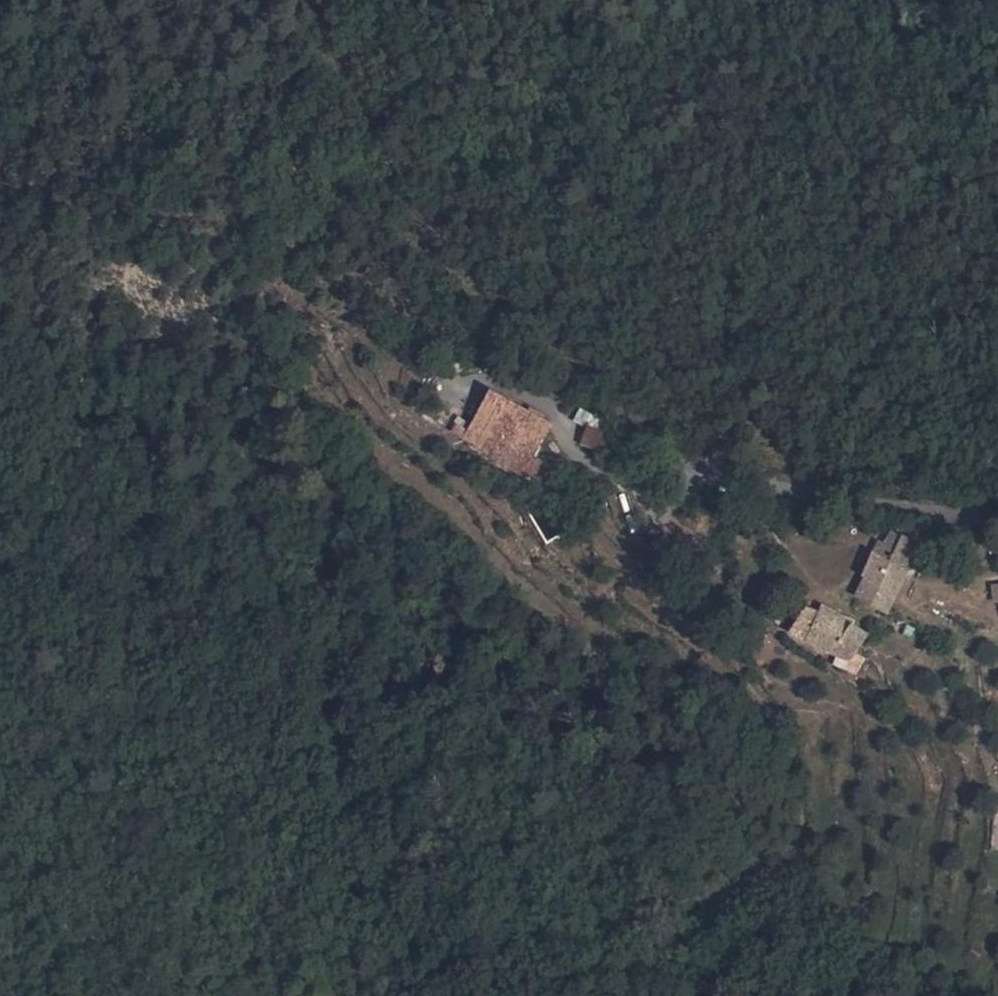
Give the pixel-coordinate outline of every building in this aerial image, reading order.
[(512,445),(445,424),(437,456),(418,456),(414,469),(456,490),(461,496),(504,510),(510,486),(501,482),(512,445)] [(877,539),(860,535),(854,568),(870,573),(877,539)] [(989,582),(991,601),(997,601),(997,581),(989,582)] [(861,618),(826,610),(825,617),(807,613),(804,630),(822,634),(821,640),(855,648),(860,623),(861,618)] [(871,662),(878,626),(860,623),(855,648),(853,659),(871,662)]
